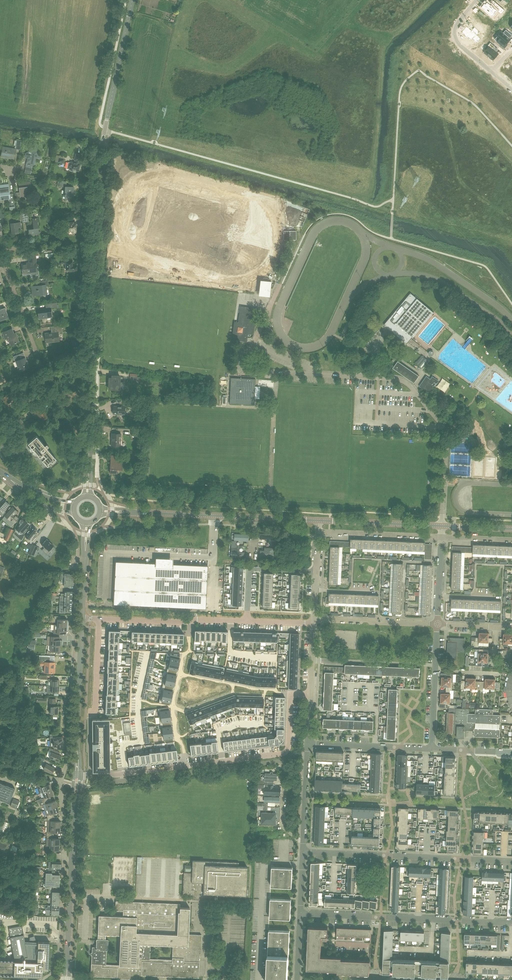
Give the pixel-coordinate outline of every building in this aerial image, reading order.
[(485,3),(481,7),(492,16),(497,10),(501,14),(505,10),(493,0),(490,4),(487,2),(486,4),(485,3)] [(477,13),(472,19),(483,29),(488,23),(477,13)] [(467,26),(462,32),(464,34),(464,35),(468,39),(469,38),(471,40),(472,39),(477,43),(481,38),(477,35),(480,32),(475,27),(472,31),(470,29),(467,26)] [(495,39),(505,47),(508,44),(507,43),(510,39),(511,36),(511,35),(506,30),(503,33),(501,31),(495,39)] [(489,46),(484,52),(490,57),(489,58),(492,60),(492,59),(493,60),(499,54),(496,51),(493,49),(495,46),(491,42),(488,45),(489,46)] [(451,49),(445,59),(450,63),(458,51),(456,50),(455,51),(451,49)] [(458,51),(450,63),(455,66),(462,56),(459,54),(459,53),(458,51)] [(462,56),(455,66),(460,70),(468,59),(466,57),(465,58),(462,56)] [(468,59),(460,70),(466,73),(467,72),(472,63),(469,61),(470,60),(468,59)] [(472,63),(467,72),(472,75),(479,66),(476,64),(476,66),(472,63)] [(503,70),(511,77),(511,67),(508,63),(503,70)] [(496,83),(489,94),(494,97),(501,87),(498,85),(499,84),(496,83)] [(501,87),(494,97),(500,101),(507,90),(505,88),(504,90),(501,87)] [(503,107),(508,112),(509,110),(511,107),(511,97),(503,107)] [(14,159),(16,149),(19,149),(21,140),(17,139),(17,140),(15,140),(15,145),(16,145),(16,146),(15,146),(15,149),(3,147),(1,155),(10,157),(10,158),(14,159)] [(25,153),(25,156),(27,159),(26,167),(30,168),(35,165),(36,158),(40,159),(41,157),(37,151),(38,148),(37,146),(34,145),(32,147),(31,150),(30,150),(25,153)] [(67,168),(70,169),(71,169),(71,170),(73,171),(74,170),(79,171),(80,163),(80,161),(81,155),(76,154),(75,160),(75,161),(75,162),(71,162),(68,162),(67,168)] [(63,163),(64,158),(65,156),(59,155),(56,155),(55,161),(58,162),(63,163)] [(73,199),(74,199),(74,186),(66,186),(66,181),(60,180),(60,181),(59,186),(64,187),(64,194),(65,194),(65,199),(69,199),(69,201),(73,201),(73,199)] [(21,202),(21,197),(28,196),(28,191),(31,191),(30,181),(19,183),(19,187),(20,192),(16,193),(17,203),(21,202)] [(10,198),(11,207),(10,207),(10,212),(15,211),(14,203),(13,193),(10,194),(9,184),(0,185),(0,195),(1,200),(10,198)] [(37,218),(32,219),(33,228),(28,229),(29,235),(39,233),(37,218)] [(74,223),(68,223),(68,218),(60,218),(60,223),(65,223),(65,227),(67,227),(67,231),(73,231),(73,232),(76,232),(76,224),(74,225),(74,223)] [(19,233),(18,226),(21,225),(21,222),(11,223),(12,234),(19,233)] [(296,240),(296,233),(296,231),(287,231),(283,231),(283,240),(291,240),(296,240)] [(37,262),(36,256),(36,253),(33,253),(34,256),(28,257),(29,263),(22,264),(23,273),(35,272),(35,273),(38,273),(36,262),(37,262)] [(285,266),(289,258),(283,255),(283,256),(281,255),(277,262),(279,263),(285,266)] [(73,271),(77,271),(77,264),(72,264),(72,259),(64,259),(64,260),(60,260),(60,263),(66,263),(66,270),(73,270),(73,271)] [(38,285),(32,286),(33,295),(40,294),(46,294),(45,289),(43,289),(43,286),(46,286),(49,285),(48,280),(37,282),(38,285)] [(269,296),(271,281),(263,281),(262,295),(269,296)] [(411,293),(390,317),(384,325),(391,331),(399,337),(407,344),(434,312),(411,293)] [(51,317),(50,308),(57,307),(57,302),(45,304),(46,309),(38,310),(39,319),(51,317)] [(258,310),(241,307),(238,323),(237,323),(235,341),(246,342),(248,334),(253,335),(254,326),(255,326),(258,310)] [(0,310),(0,309),(0,320),(8,317),(5,308),(0,310)] [(58,341),(58,334),(63,334),(62,328),(66,327),(65,325),(51,327),(52,332),(46,333),(47,342),(58,341)] [(5,339),(7,338),(10,345),(19,342),(17,336),(15,336),(12,328),(2,332),(5,339)] [(20,371),(29,368),(27,364),(28,363),(27,360),(26,361),(25,357),(20,359),(18,354),(13,356),(15,361),(16,361),(19,367),(18,367),(18,368),(18,370),(19,370),(20,370),(20,371)] [(415,363),(420,367),(426,360),(421,356),(415,363)] [(404,376),(414,383),(419,376),(398,361),(395,365),(393,368),(404,376)] [(120,389),(124,389),(124,383),(120,383),(120,376),(112,376),(112,378),(109,378),(109,389),(120,389)] [(419,386),(429,393),(436,383),(438,381),(433,378),(432,379),(426,376),(419,386)] [(231,377),(231,381),(229,403),(254,405),(256,379),(231,377)] [(27,389),(22,392),(26,398),(31,395),(27,389)] [(8,403),(11,401),(12,402),(14,401),(13,399),(15,398),(11,392),(7,394),(2,398),(4,401),(1,403),(6,410),(10,407),(8,403)] [(123,402),(123,406),(113,406),(113,414),(125,415),(125,407),(132,407),(132,402),(123,402)] [(31,411),(33,414),(32,415),(34,416),(35,416),(36,419),(40,417),(41,417),(43,420),(49,417),(45,412),(42,414),(37,407),(31,411)] [(23,430),(27,426),(22,420),(19,416),(15,419),(21,426),(20,427),(23,430)] [(120,447),(120,446),(121,434),(112,433),(111,445),(115,446),(115,447),(116,448),(117,449),(118,449),(119,448),(120,447)] [(48,466),(57,459),(56,459),(47,448),(46,449),(45,448),(49,446),(47,444),(45,445),(44,445),(44,444),(37,436),(28,443),(32,447),(32,448),(34,454),(34,455),(35,455),(36,455),(38,454),(47,464),(48,466)] [(111,461),(110,473),(117,473),(118,466),(122,466),(122,462),(118,462),(111,461)] [(7,508),(9,505),(5,501),(0,506),(0,514),(2,516),(5,512),(4,511),(7,508)] [(13,507),(7,513),(5,516),(10,521),(10,520),(14,523),(19,518),(15,514),(17,511),(13,507)] [(30,524),(25,519),(24,520),(21,517),(18,526),(18,527),(16,529),(22,534),(23,532),(25,533),(29,528),(28,527),(30,524)] [(26,535),(29,538),(31,535),(32,537),(35,533),(34,533),(37,530),(32,526),(31,526),(30,529),(27,532),(26,535)] [(14,530),(9,528),(5,539),(9,541),(14,530)] [(42,544),(44,547),(42,550),(44,552),(46,550),(47,551),(48,550),(48,551),(54,545),(47,539),(42,544)] [(34,556),(38,547),(38,546),(33,544),(28,553),(29,553),(28,555),(32,557),(33,556),(34,556)] [(206,608),(208,566),(170,564),(171,561),(158,560),(158,563),(116,561),(114,604),(206,608)] [(326,597),(326,604),(329,604),(329,602),(335,602),(336,593),(329,593),(329,597),(326,597)] [(449,603),(448,609),(451,609),(451,607),(457,607),(458,607),(458,599),(452,598),(451,603),(449,603)] [(54,615),(54,619),(58,619),(58,624),(68,625),(68,621),(67,620),(67,619),(61,619),(61,616),(54,615)] [(54,630),(54,633),(61,633),(61,630),(66,631),(67,631),(67,630),(68,630),(68,625),(58,624),(54,624),(54,630)] [(472,637),(472,641),(476,641),(479,641),(479,642),(484,642),(484,632),(480,632),(479,637),(476,637),(472,637)] [(484,632),(484,642),(489,642),(489,641),(492,641),(492,638),(489,638),(489,633),(484,632)] [(500,638),(500,642),(503,642),(503,643),(508,643),(509,634),(504,633),(504,638),(500,638)] [(60,640),(54,639),(55,636),(48,636),(47,645),(51,645),(60,645),(61,645),(62,640),(60,640)] [(464,652),(465,638),(451,637),(450,642),(448,642),(447,659),(457,659),(457,651),(464,652)] [(60,651),(60,645),(51,645),(50,651),(47,651),(47,654),(54,654),(54,651),(60,651)] [(483,652),(483,649),(480,649),(479,652),(478,657),(488,657),(488,653),(483,652)] [(170,654),(169,662),(178,664),(180,656),(170,654)] [(39,656),(39,665),(44,665),(44,672),(48,672),(55,673),(55,662),(49,662),(50,657),(39,656)] [(479,665),(483,665),(483,662),(488,662),(488,657),(478,657),(478,662),(479,662),(479,665)] [(192,661),(189,672),(190,672),(195,673),(197,663),(198,662),(192,661)] [(169,662),(167,670),(176,672),(178,664),(169,662)] [(219,666),(216,678),(222,679),(224,668),(219,666)] [(227,668),(225,679),(230,680),(233,669),(227,668)] [(165,678),(175,680),(176,672),(167,670),(165,678)] [(442,676),(442,681),(451,681),(453,682),(453,673),(452,673),(451,673),(447,673),(447,677),(442,676)] [(466,687),(471,687),(471,678),(466,677),(466,682),(465,682),(465,680),(461,680),(461,688),(464,688),(464,686),(466,686),(466,687)] [(164,678),(162,686),(173,689),(175,680),(165,678),(164,678)] [(475,687),(477,687),(477,689),(480,689),(481,681),(476,681),(476,678),(471,678),(471,687),(475,687)] [(485,688),(490,688),(490,678),(485,678),(485,681),(481,681),(480,689),(483,689),(483,688),(485,688)] [(500,682),(495,682),(495,679),(490,678),(490,688),(495,689),(495,688),(497,688),(496,690),(500,690),(500,682)] [(442,681),(441,686),(446,686),(446,690),(450,690),(452,690),(453,682),(451,681),(442,681)] [(162,686),(160,694),(171,697),(173,689),(162,686)] [(441,693),(441,698),(450,698),(451,693),(451,690),(452,690),(450,690),(446,690),(446,693),(441,693)] [(160,694),(159,703),(169,705),(171,697),(160,694)] [(234,697),(227,699),(230,708),(231,708),(235,706),(234,697)] [(49,698),(49,706),(50,706),(50,713),(53,713),(53,716),(58,717),(58,714),(58,713),(59,713),(59,710),(58,710),(58,706),(56,705),(56,698),(49,698)] [(441,698),(441,702),(446,703),(445,707),(449,707),(455,708),(455,705),(449,704),(449,703),(450,703),(450,698),(441,698)] [(227,699),(222,701),(225,710),(226,712),(232,710),(231,708),(230,708),(227,699)] [(447,712),(446,733),(448,733),(453,733),(453,734),(455,734),(455,733),(457,733),(457,737),(462,737),(464,737),(465,730),(467,730),(467,721),(475,722),(475,714),(469,713),(469,708),(466,708),(466,703),(466,700),(463,700),(463,702),(462,708),(457,708),(455,708),(449,707),(449,712),(447,712)] [(222,701),(217,703),(220,712),(221,711),(225,710),(222,701)] [(217,703),(212,705),(216,715),(221,713),(221,711),(220,712),(217,703)] [(212,705),(207,707),(211,716),(216,715),(212,705)] [(169,707),(158,708),(159,717),(170,715),(169,707)] [(207,707),(202,709),(206,719),(211,718),(211,716),(207,707)] [(467,721),(467,730),(474,730),(474,736),(500,737),(500,729),(499,729),(499,725),(500,723),(501,715),(493,714),(493,710),(493,709),(488,709),(476,708),(475,714),(475,722),(467,721)] [(202,709),(197,711),(201,721),(206,719),(202,709)] [(197,711),(192,713),(196,723),(201,721),(197,711)] [(192,713),(186,715),(190,725),(196,723),(192,713)] [(170,715),(159,717),(160,725),(161,725),(171,723),(170,715)] [(109,719),(92,720),(93,771),(110,771),(109,719)] [(171,723),(161,725),(162,733),(163,733),(172,732),(171,723)] [(172,732),(163,733),(164,741),(173,740),(172,732)] [(50,743),(50,746),(53,746),(56,746),(56,749),(63,749),(63,747),(63,741),(57,740),(57,736),(50,737),(50,743)] [(46,756),(50,757),(49,757),(58,761),(60,755),(55,753),(56,750),(50,748),(46,756)] [(54,768),(49,765),(51,762),(45,759),(43,761),(46,763),(43,768),(51,773),(54,768)] [(1,800),(9,803),(15,788),(6,784),(6,785),(2,783),(0,782),(0,802),(1,800)] [(43,783),(37,785),(38,787),(40,793),(43,792),(52,789),(50,784),(44,785),(43,783)] [(269,784),(264,784),(258,783),(258,792),(264,793),(264,787),(268,787),(269,784)] [(281,786),(269,786),(269,787),(265,787),(264,794),(280,795),(281,786)] [(44,797),(41,799),(42,801),(49,799),(48,796),(53,794),(52,789),(43,792),(44,797)] [(14,797),(10,807),(16,809),(20,799),(14,797)] [(42,801),(39,802),(40,805),(43,805),(44,810),(48,809),(57,806),(55,800),(49,802),(49,799),(42,801)] [(48,809),(44,810),(46,815),(47,815),(47,818),(54,817),(53,813),(59,811),(57,806),(48,809)] [(264,814),(264,820),(280,821),(281,815),(275,815),(275,811),(268,810),(268,814),(264,814)] [(47,820),(47,826),(60,827),(60,825),(61,824),(61,822),(60,822),(60,821),(54,821),(54,817),(47,818),(47,820)] [(47,832),(47,835),(54,835),(54,832),(60,832),(60,827),(47,826),(47,832)] [(47,838),(46,844),(59,844),(59,838),(54,838),(54,835),(47,835),(47,838)] [(4,852),(6,852),(10,844),(9,844),(10,843),(7,842),(7,843),(4,842),(0,840),(2,836),(0,836),(0,850),(4,852)] [(46,849),(46,852),(53,853),(53,850),(59,850),(59,844),(46,844),(46,849)] [(184,872),(183,894),(194,894),(197,898),(197,899),(217,900),(217,896),(239,897),(241,897),(246,897),(246,896),(248,896),(249,886),(246,886),(247,866),(239,866),(239,862),(205,861),(192,860),(192,872),(184,872)] [(61,868),(61,862),(52,862),(52,868),(52,870),(55,870),(55,868),(61,868)] [(272,867),(271,886),(292,887),(293,868),(272,867)] [(44,877),(44,880),(60,880),(60,879),(60,877),(60,874),(52,874),(52,873),(46,872),(46,877),(44,877)] [(270,898),(270,918),(290,919),(291,899),(270,898)] [(92,955),(91,963),(91,976),(117,977),(117,979),(143,979),(143,975),(147,975),(199,977),(199,961),(200,953),(196,953),(196,942),(200,942),(200,934),(188,934),(190,908),(180,907),(180,904),(116,901),(115,910),(123,911),(123,916),(99,915),(99,918),(99,920),(98,934),(98,939),(96,939),(96,947),(92,947),(92,952),(92,955)] [(21,975),(48,976),(48,969),(50,942),(38,941),(38,943),(35,943),(35,942),(33,942),(33,943),(25,942),(22,925),(20,925),(20,926),(19,926),(9,928),(15,959),(15,960),(0,960),(0,974),(21,975)] [(309,926),(307,968),(338,970),(338,972),(369,973),(370,960),(369,959),(369,961),(339,960),(339,958),(316,957),(317,956),(319,956),(320,936),(323,936),(322,938),(327,938),(328,933),(328,927),(309,926)] [(371,929),(337,927),(337,935),(371,937),(371,934),(371,929)] [(288,931),(269,930),(267,979),(288,979),(290,934),(287,934),(288,931)] [(383,958),(383,973),(449,976),(449,972),(449,969),(449,964),(449,962),(448,962),(440,961),(392,959),(383,958)]
